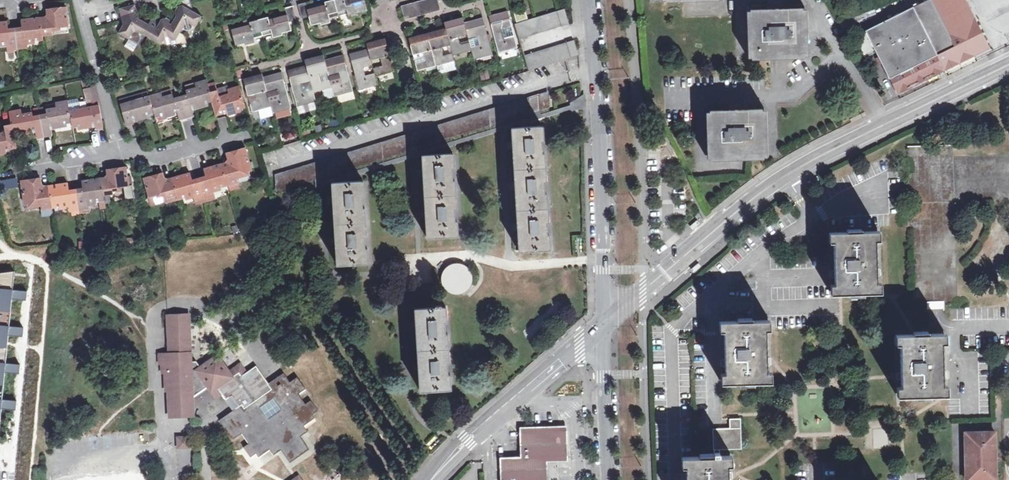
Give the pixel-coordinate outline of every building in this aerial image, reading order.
[(170,25),(180,30),(185,29),(187,31),(191,29),(192,27),(195,26),(201,15),(191,10),(188,0),(174,0),(175,7),(176,7),(178,12),(170,25)] [(310,16),(312,25),(320,22),(321,24),(331,21),(330,18),(349,13),(350,17),(358,14),(358,12),(366,10),(363,0),(332,0),(325,2),(326,4),(308,9),(306,3),(299,5),(303,18),(310,16)] [(437,0),(424,0),(401,6),(404,20),(439,11),(437,0)] [(855,35),(864,54),(876,49),(889,76),(890,76),(935,54),(962,41),(953,22),(952,22),(948,14),(940,19),(930,0),(925,0),(865,29),(866,30),(855,35)] [(149,24),(142,20),(136,17),(135,12),(137,12),(135,5),(121,9),(123,16),(119,17),(121,23),(122,27),(120,29),(118,33),(128,38),(138,44),(142,38),(141,34),(143,34),(149,24)] [(752,56),(804,55),(802,6),(751,8),(752,56)] [(235,45),(244,43),(244,44),(255,42),(254,38),(271,34),(272,37),(283,35),(282,32),(292,30),(290,22),(296,20),(293,7),(286,8),(287,14),(268,19),(267,17),(249,22),(250,24),(231,29),(235,45)] [(47,18),(41,19),(43,35),(52,34),(52,28),(67,26),(65,9),(47,10),(47,18)] [(563,9),(514,24),(518,39),(568,24),(563,9)] [(516,49),(513,36),(505,38),(503,30),(511,28),(507,12),(489,17),(493,34),(495,33),(496,37),(494,38),(498,53),(516,49)] [(862,22),(859,15),(846,21),(850,27),(862,22)] [(142,20),(149,24),(151,20),(145,16),(142,20)] [(152,18),(151,20),(149,24),(143,34),(160,44),(164,43),(166,44),(170,43),(170,41),(175,40),(180,30),(170,25),(166,22),(165,18),(161,19),(159,22),(152,18)] [(471,50),(469,43),(461,45),(459,37),(467,35),(464,23),(462,18),(450,21),(451,24),(444,26),(445,29),(450,47),(452,53),(452,55),(471,50)] [(471,50),(473,60),(492,55),(482,18),(464,23),(467,35),(469,43),(471,50)] [(43,35),(41,19),(22,21),(23,29),(15,30),(17,49),(29,48),(29,42),(44,40),(43,35)] [(15,30),(8,30),(7,22),(0,22),(0,44),(7,44),(7,50),(17,49),(15,30)] [(108,26),(108,28),(109,31),(109,32),(120,29),(122,27),(121,23),(108,26)] [(417,71),(435,66),(454,61),(452,55),(452,53),(444,55),(442,49),(450,47),(445,29),(434,31),(435,35),(427,37),(421,38),(420,35),(408,38),(417,71)] [(367,43),(369,49),(380,46),(380,43),(386,41),(385,38),(367,43)] [(528,70),(577,55),(573,40),(523,55),(528,70)] [(380,46),(369,49),(372,61),(380,59),(382,67),(374,69),(375,74),(376,77),(394,72),(386,41),(380,43),(380,46)] [(357,75),(355,75),(359,90),(378,85),(376,77),(375,74),(367,77),(365,69),(373,67),(372,61),(369,49),(350,54),(354,72),(356,72),(357,75)] [(935,54),(890,76),(896,88),(898,91),(943,69),(935,54)] [(305,60),(306,63),(313,61),(314,64),(325,61),(323,55),(305,60)] [(313,61),(306,63),(307,66),(288,71),(293,89),(295,89),(296,92),(294,92),(297,107),(316,101),(314,94),(332,89),(334,97),(353,91),(349,77),(347,78),(346,74),(348,74),(343,56),(325,61),(314,64),(313,61)] [(454,61),(435,66),(437,75),(456,70),(454,61)] [(245,85),(248,96),(256,94),(258,102),(250,104),(252,113),(270,107),(272,113),(291,109),(281,73),(263,78),(256,80),(257,82),(245,85)] [(244,79),(245,85),(257,82),(256,80),(263,78),(262,75),(252,77),(244,79)] [(180,95),(185,116),(193,115),(189,103),(192,103),(194,108),(201,106),(200,104),(212,100),(210,92),(209,88),(207,80),(195,83),(196,87),(185,90),(186,93),(180,95)] [(93,87),(84,89),(86,100),(96,97),(93,87)] [(210,92),(212,100),(216,114),(222,113),(222,110),(224,110),(226,114),(234,113),(233,110),(244,107),(238,87),(226,90),(227,94),(218,96),(216,90),(210,92)] [(118,99),(120,104),(149,96),(147,90),(118,99)] [(547,92),(538,95),(539,109),(540,109),(548,107),(547,92)] [(185,116),(180,95),(173,97),(171,94),(161,97),(160,93),(149,96),(154,112),(155,117),(165,114),(166,116),(173,114),(172,108),(175,108),(178,118),(185,116)] [(538,95),(529,97),(530,112),(539,109),(538,95)] [(141,115),(154,112),(149,96),(120,104),(125,125),(133,123),(131,116),(133,115),(135,120),(142,118),(141,115)] [(529,97),(416,132),(417,147),(529,112),(530,112),(529,97)] [(570,104),(570,105),(570,110),(584,106),(583,97),(570,104)] [(55,107),(45,109),(46,113),(39,114),(43,136),(50,135),(48,124),(51,124),(52,129),(61,127),(60,123),(71,122),(69,111),(68,101),(54,103),(55,107)] [(540,114),(540,109),(539,109),(530,112),(529,112),(530,118),(456,142),(416,152),(416,147),(410,149),(408,150),(409,154),(383,162),(322,181),(322,176),(316,178),(314,178),(314,188),(332,183),(379,168),(422,155),(512,128),(570,110),(570,105),(540,114)] [(98,106),(69,111),(71,122),(72,126),(84,124),(84,126),(91,125),(91,121),(94,120),(95,127),(102,126),(98,106)] [(713,158),(749,157),(764,156),(764,107),(711,109),(713,158)] [(21,113),(20,109),(9,111),(11,118),(11,123),(13,132),(24,130),(24,133),(32,132),(31,127),(34,126),(36,137),(43,136),(39,114),(33,115),(33,111),(31,111),(21,113)] [(4,124),(5,131),(0,132),(0,152),(5,151),(5,146),(7,146),(8,148),(15,146),(13,132),(11,123),(4,124)] [(513,181),(543,180),(545,181),(544,153),(541,153),(541,143),(543,143),(543,127),(512,128),(513,181)] [(409,134),(321,160),(322,176),(326,175),(384,157),(408,150),(410,149),(409,134)] [(228,162),(221,164),(227,184),(238,181),(236,174),(250,170),(244,148),(225,153),(228,162)] [(424,199),(456,194),(455,180),(452,180),(451,167),(454,167),(453,153),(422,155),(424,199)] [(277,190),(314,178),(316,178),(315,162),(277,174),(277,190)] [(205,177),(198,179),(203,197),(214,194),(213,188),(227,184),(221,164),(203,169),(205,177)] [(114,187),(129,186),(128,175),(126,167),(106,170),(107,177),(100,178),(103,195),(115,194),(114,187)] [(192,194),(193,199),(203,197),(198,179),(192,181),(190,173),(171,178),(176,195),(176,198),(192,194)] [(165,198),(176,195),(171,178),(164,180),(162,174),(144,179),(148,196),(150,196),(163,192),(165,198)] [(17,186),(15,177),(0,180),(0,189),(17,186)] [(41,208),(51,207),(49,185),(42,187),(42,178),(22,181),(25,204),(40,202),(41,208)] [(104,200),(103,195),(100,178),(82,181),(83,189),(75,190),(78,209),(89,208),(89,202),(104,200)] [(334,225),(365,222),(365,208),(362,208),(362,195),(364,195),(364,180),(332,183),(334,225)] [(516,221),(545,222),(548,221),(546,193),(544,194),(543,180),(513,181),(516,221)] [(68,183),(49,185),(51,207),(67,205),(68,211),(78,209),(75,190),(69,191),(68,183)] [(163,192),(150,196),(152,203),(166,199),(166,202),(177,199),(176,198),(176,195),(165,198),(163,192)] [(216,200),(214,194),(203,197),(205,202),(216,200)] [(456,194),(424,199),(427,237),(458,235),(457,221),(454,221),(454,208),(457,208),(456,194)] [(195,205),(205,202),(203,197),(193,199),(195,205)] [(545,222),(516,221),(518,250),(549,248),(549,234),(546,234),(545,222)] [(696,221),(689,228),(691,231),(699,224),(696,221)] [(365,222),(334,225),(337,264),(368,263),(367,248),(365,248),(364,236),(366,236),(365,222)] [(836,294),(877,293),(875,231),(834,233),(836,294)] [(794,269),(794,258),(773,258),(773,269),(794,269)] [(459,288),(461,288),(462,288),(463,287),(465,286),(466,286),(467,285),(468,284),(468,283),(469,281),(469,279),(470,277),(469,276),(473,275),(472,271),(471,269),(470,267),(468,266),(466,264),(464,263),(461,262),(459,262),(456,262),(454,263),(453,263),(452,264),(450,265),(449,266),(448,267),(447,269),(450,271),(450,272),(449,274),(449,275),(448,276),(448,279),(449,281),(450,282),(451,284),(452,285),(453,286),(454,287),(455,287),(457,288),(459,288)] [(697,264),(689,270),(692,273),(700,267),(697,264)] [(5,311),(10,276),(0,274),(0,310),(5,311)] [(418,350),(448,349),(447,334),(445,334),(445,321),(447,321),(446,306),(441,307),(441,304),(434,305),(434,307),(415,308),(418,350)] [(190,313),(164,314),(166,352),(156,352),(157,364),(160,364),(160,374),(163,374),(166,374),(166,383),(163,383),(163,392),(166,392),(167,418),(194,417),(193,397),(205,388),(213,400),(222,393),(225,397),(230,394),(237,405),(220,418),(233,437),(241,431),(248,441),(243,445),(251,455),(256,451),(259,456),(269,448),(274,455),(281,449),(290,462),(309,449),(300,436),(307,431),(303,426),(314,418),(311,413),(317,409),(310,399),(305,403),(298,393),(305,388),(296,376),(290,380),(283,371),(268,382),(255,364),(246,371),(240,361),(229,370),(217,353),(198,366),(195,361),(191,361),(190,313)] [(726,383),(768,382),(767,356),(766,320),(724,321),(726,383)] [(902,396),(944,395),(942,333),(901,334),(902,377),(902,396)] [(448,349),(418,350),(420,390),(450,388),(450,374),(447,374),(447,362),(449,362),(448,349)] [(730,428),(741,428),(741,418),(730,419),(730,428)] [(742,448),(741,428),(730,428),(713,429),(714,449),(742,448)] [(521,431),(521,444),(563,443),(563,437),(563,430),(521,431)] [(995,432),(966,433),(967,479),(996,479),(995,432)] [(189,448),(188,435),(175,436),(175,448),(189,448)] [(521,444),(521,457),(543,456),(564,456),(563,450),(563,443),(521,444)] [(543,469),(543,456),(521,457),(501,458),(501,479),(543,479),(543,469)] [(730,474),(728,456),(687,457),(688,479),(730,479),(730,474)]
